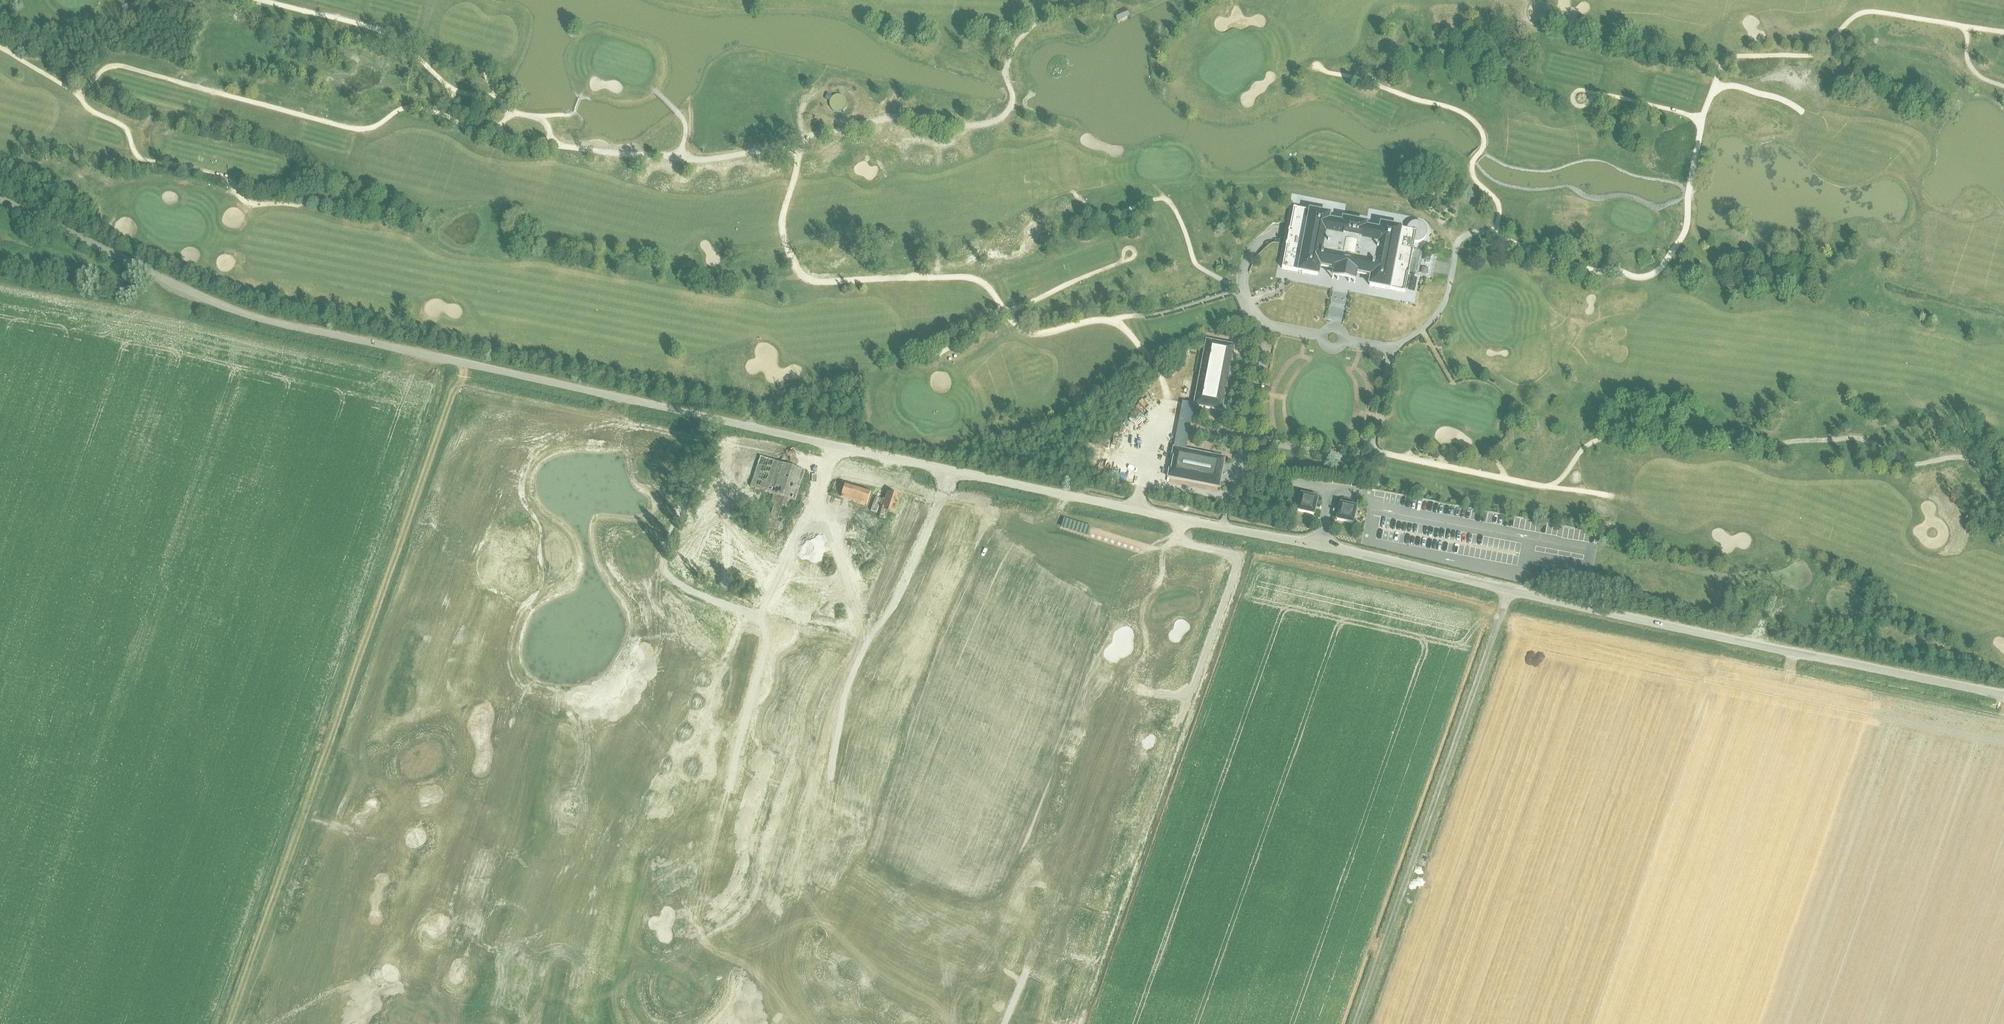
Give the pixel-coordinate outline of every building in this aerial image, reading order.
[(1413,249),(1414,242),(1415,242),(1418,241),(1421,240),(1423,238),(1425,235),(1427,231),(1427,228),(1426,225),(1425,223),(1422,221),(1419,220),(1416,220),(1412,222),(1410,223),(1407,226),(1406,228),(1405,230),(1380,225),(1379,231),(1365,228),(1365,224),(1343,220),(1342,224),(1327,221),(1328,215),(1293,208),(1281,268),(1317,275),(1319,263),(1334,266),(1333,271),(1334,271),(1354,275),(1356,275),(1357,271),(1371,273),(1369,285),(1405,292),(1408,274),(1409,274),(1409,272),(1408,272),(1412,252),(1413,252),(1413,250),(1413,249)] [(1194,405),(1194,406),(1221,411),(1234,346),(1206,340),(1193,405),(1194,405)] [(1183,403),(1179,423),(1190,425),(1194,406),(1194,405),(1193,405),(1184,403),(1183,403)] [(1169,469),(1167,478),(1217,487),(1219,488),(1223,464),(1224,458),(1185,451),(1174,448),(1173,448),(1171,457),(1177,458),(1175,471),(1169,469)] [(795,502),(805,472),(760,457),(751,487),(795,502)] [(866,506),(871,493),(835,481),(831,495),(866,506)] [(894,515),(900,498),(887,494),(885,501),(883,500),(880,507),(882,508),(879,518),(885,520),(887,513),(894,515)] [(1301,495),(1297,511),(1313,514),(1317,499),(1301,495)] [(1356,508),(1340,504),(1336,520),(1352,523),(1356,508)] [(1065,520),(1063,530),(1085,535),(1088,526),(1065,520)]
